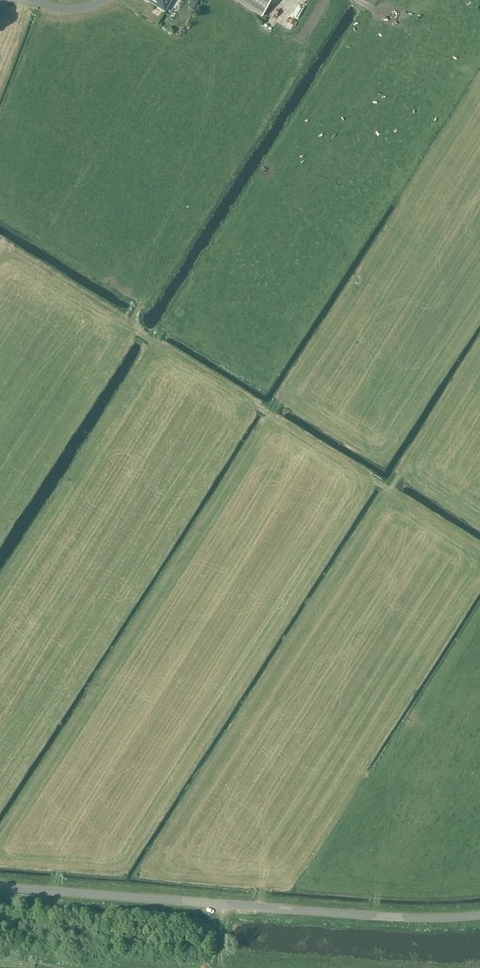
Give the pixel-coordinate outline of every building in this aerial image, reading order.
[(165,13),(173,0),(144,0),(165,13)] [(262,19),(274,0),(232,0),(262,19)] [(290,29),(303,5),(294,0),(293,0),(280,23),(290,29)]
